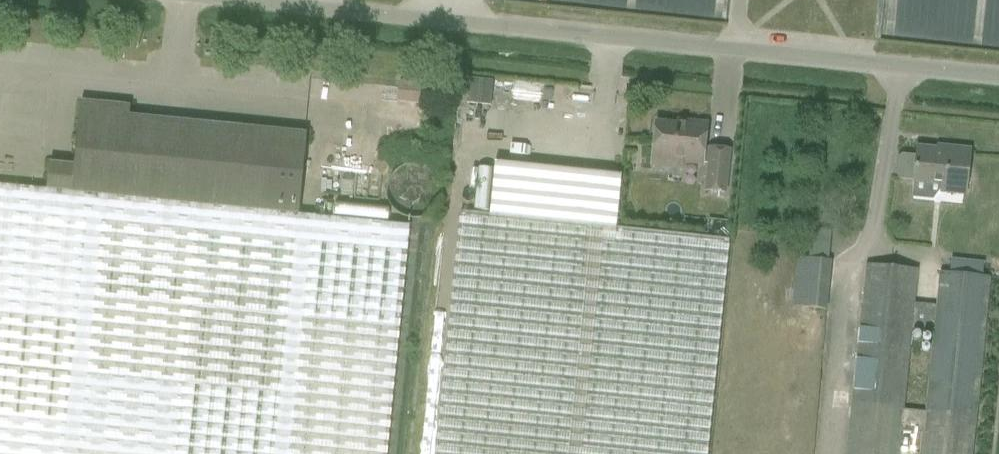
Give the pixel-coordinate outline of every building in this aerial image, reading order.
[(469,79),(467,104),(491,107),(493,81),(469,79)] [(400,83),(398,102),(427,105),(428,85),(400,83)] [(0,185),(0,453),(387,453),(409,227),(299,215),(307,135),(130,117),(131,107),(81,102),(75,166),(50,164),(47,190),(0,185)] [(705,149),(707,124),(687,122),(687,126),(656,123),(653,156),(683,159),(683,163),(709,166),(706,191),(725,193),(729,151),(711,149),(711,150),(705,149)] [(966,194),(970,151),(950,149),(950,152),(918,148),(917,158),(902,156),(898,160),(896,175),(900,179),(914,181),(942,183),(942,189),(941,192),(966,194)] [(394,206),(401,212),(410,215),(419,216),(427,213),(434,208),(440,201),(442,192),(442,183),(438,175),(432,168),(425,164),(416,162),(407,163),(399,167),(393,173),(389,181),(388,190),(390,199),(394,206)] [(619,196),(621,176),(496,163),(490,216),(460,214),(437,453),(709,453),(731,241),(617,229),(619,196)] [(473,208),(488,210),(494,168),(478,166),(473,208)] [(934,197),(935,185),(916,183),(914,195),(934,197)] [(829,258),(831,240),(811,237),(808,255),(829,258)] [(795,288),(828,292),(832,262),(798,258),(795,288)] [(922,434),(920,453),(973,453),(991,279),(963,276),(964,266),(947,264),(947,273),(940,272),(937,306),(913,304),(915,291),(917,271),(868,266),(866,286),(848,453),(901,453),(903,433),(922,434)]
